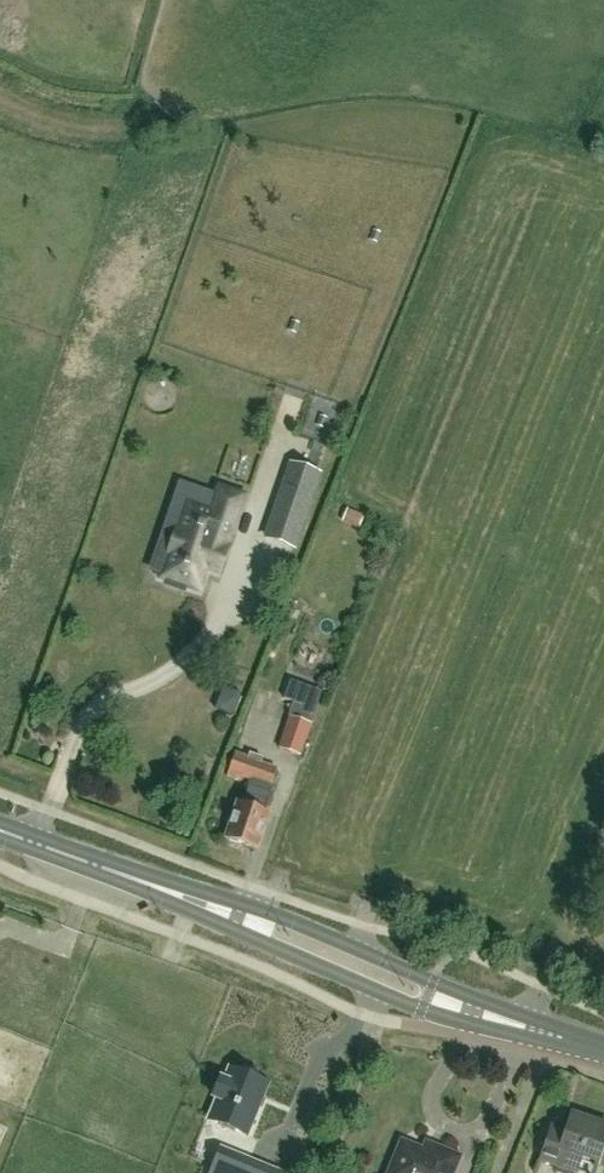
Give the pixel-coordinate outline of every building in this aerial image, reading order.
[(291,466),(277,509),(302,518),(317,474),(291,466)] [(161,542),(151,569),(163,573),(161,578),(167,580),(165,584),(184,591),(185,586),(199,591),(206,568),(209,569),(214,557),(222,560),(244,496),(218,488),(211,510),(187,502),(172,546),(161,542)] [(341,519),(361,522),(364,507),(343,504),(341,519)] [(321,694),(289,682),(283,698),(315,710),(321,694)] [(311,724),(289,717),(289,716),(278,748),(301,756),(311,724)] [(255,850),(268,813),(264,811),(269,795),(267,795),(276,769),(260,764),(262,758),(249,754),(236,750),(226,776),(241,781),(242,778),(251,781),(243,804),(237,802),(224,839),(255,850)] [(237,1127),(248,1131),(264,1080),(251,1076),(252,1073),(241,1069),(240,1072),(228,1068),(225,1077),(219,1075),(213,1093),(219,1095),(211,1119),(217,1121),(217,1123),(216,1123),(237,1129),(237,1127)] [(576,1172),(577,1172),(582,1158),(597,1163),(603,1144),(603,1124),(572,1113),(564,1136),(551,1132),(553,1127),(551,1126),(540,1159),(554,1165),(554,1172),(575,1172),(576,1172)] [(457,1158),(436,1149),(433,1157),(421,1152),(420,1148),(408,1144),(405,1145),(402,1144),(390,1172),(451,1172),(457,1158)] [(250,1162),(219,1149),(210,1172),(246,1172),(250,1162)]
